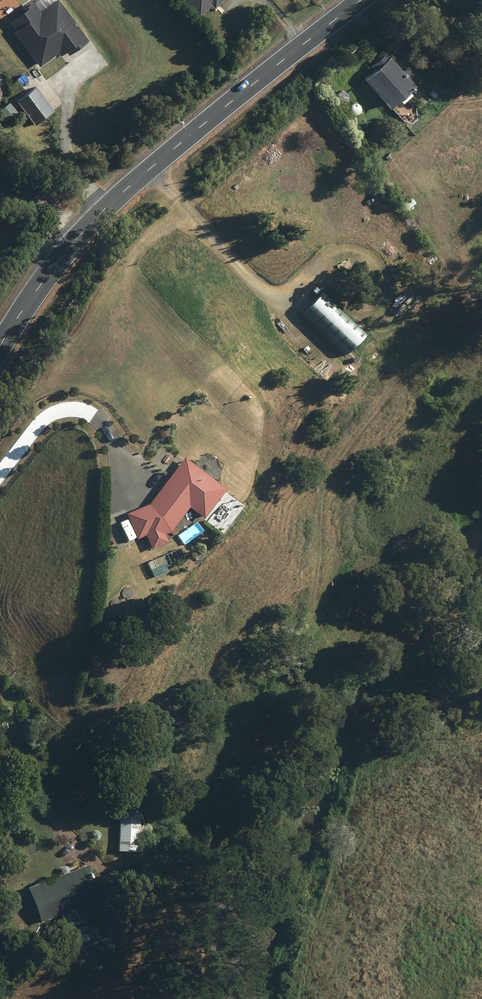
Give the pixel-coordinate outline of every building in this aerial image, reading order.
[(58,0),(57,0),(40,11),(35,4),(23,12),(10,21),(17,29),(14,31),(40,67),(58,52),(62,55),(66,53),(69,56),(89,40),(58,0)] [(199,16),(211,4),(215,8),(223,0),(182,0),(199,16)] [(410,97),(412,95),(409,92),(416,86),(414,85),(419,80),(407,67),(402,71),(386,53),(371,66),(376,70),(365,80),(389,108),(391,107),(403,121),(412,123),(416,119),(415,108),(418,106),(410,97)] [(429,94),(434,98),(438,95),(433,90),(429,94)] [(303,315),(348,357),(367,336),(322,294),(303,315)] [(205,518),(227,489),(185,457),(151,503),(127,513),(138,538),(146,534),(152,549),(169,542),(165,534),(171,532),(190,506),(205,518)] [(209,469),(213,470),(215,467),(215,463),(213,461),(209,461),(207,463),(206,467),(209,469)] [(148,562),(155,577),(168,570),(161,556),(148,562)] [(32,764),(41,776),(47,771),(38,760),(32,764)] [(121,811),(119,851),(139,852),(141,812),(121,811)] [(87,920),(82,906),(101,899),(88,865),(33,886),(46,920),(61,914),(67,928),(87,920)] [(103,912),(112,937),(128,931),(119,906),(103,912)]
